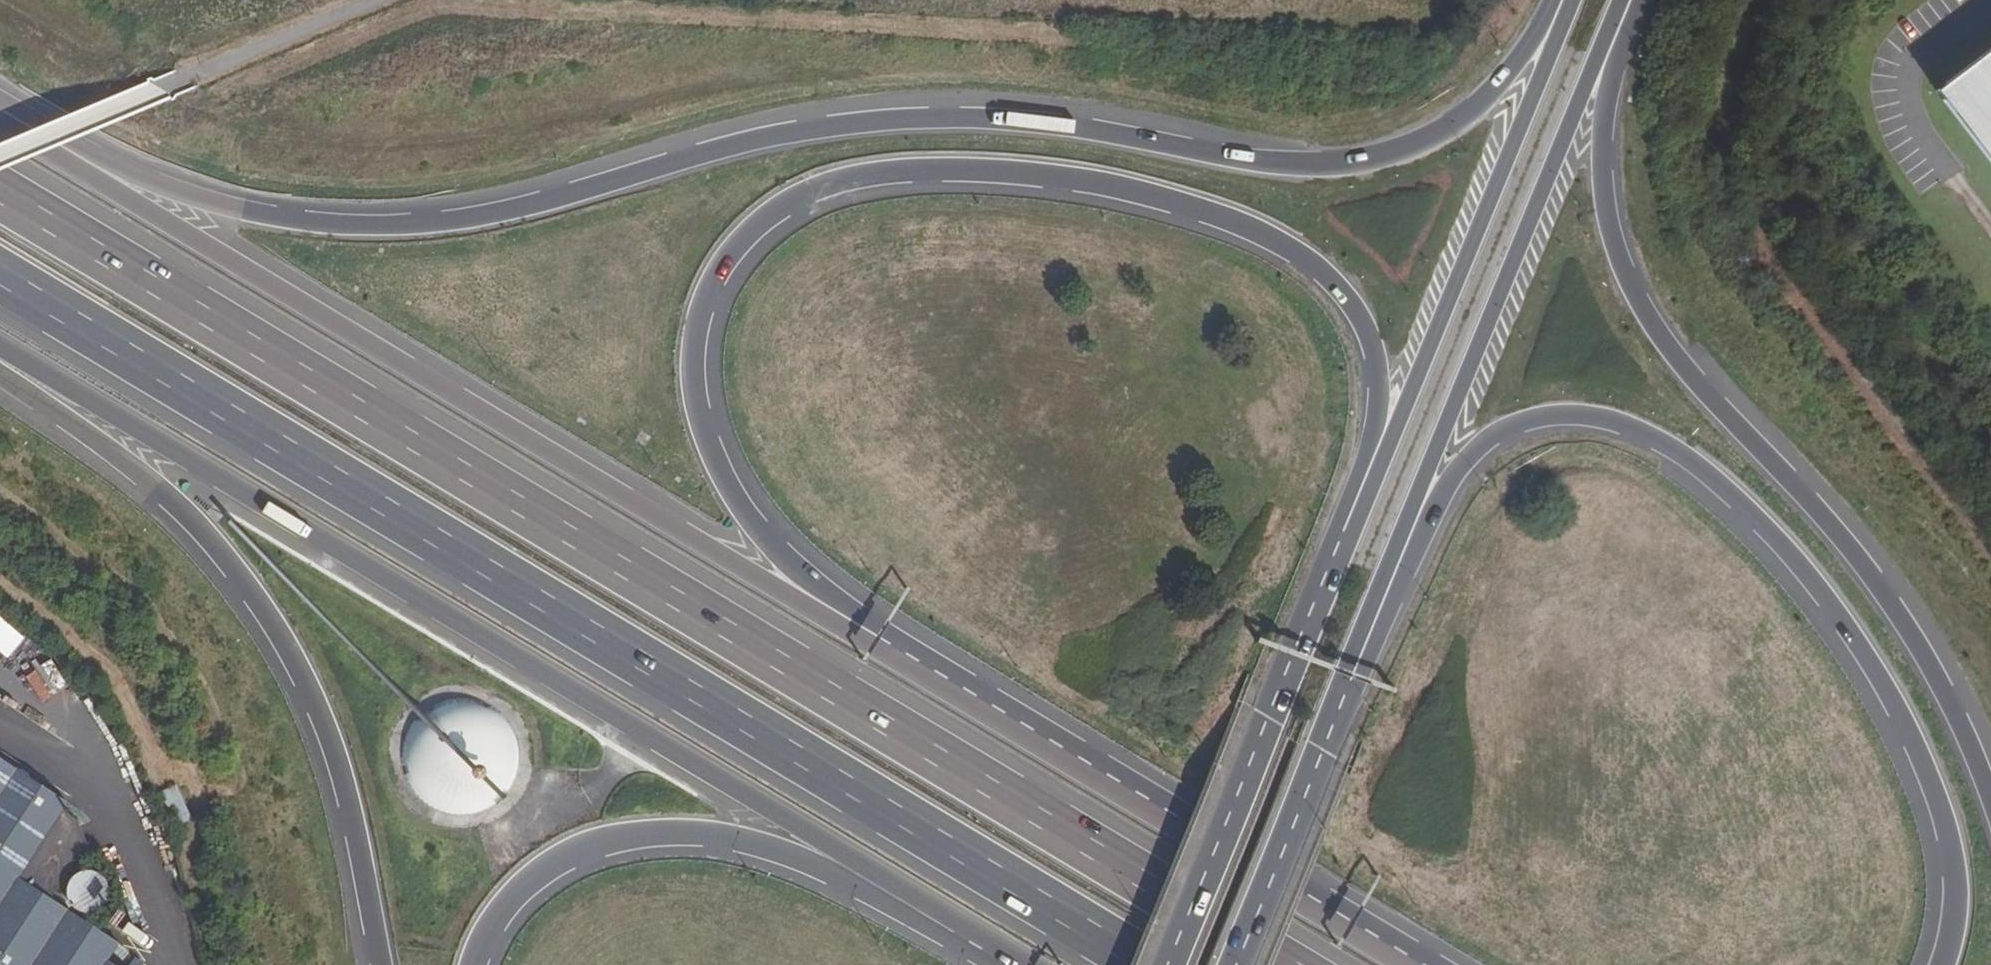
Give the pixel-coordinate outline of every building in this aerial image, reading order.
[(1944,88),(1990,153),(1990,52),(1944,88)] [(529,793),(484,679),(383,718),(410,788),(421,784),(439,828),(529,793)] [(110,963),(117,943),(16,877),(66,802),(0,759),(0,964),(113,964),(110,963)] [(175,786),(161,792),(170,814),(184,808),(175,786)]
